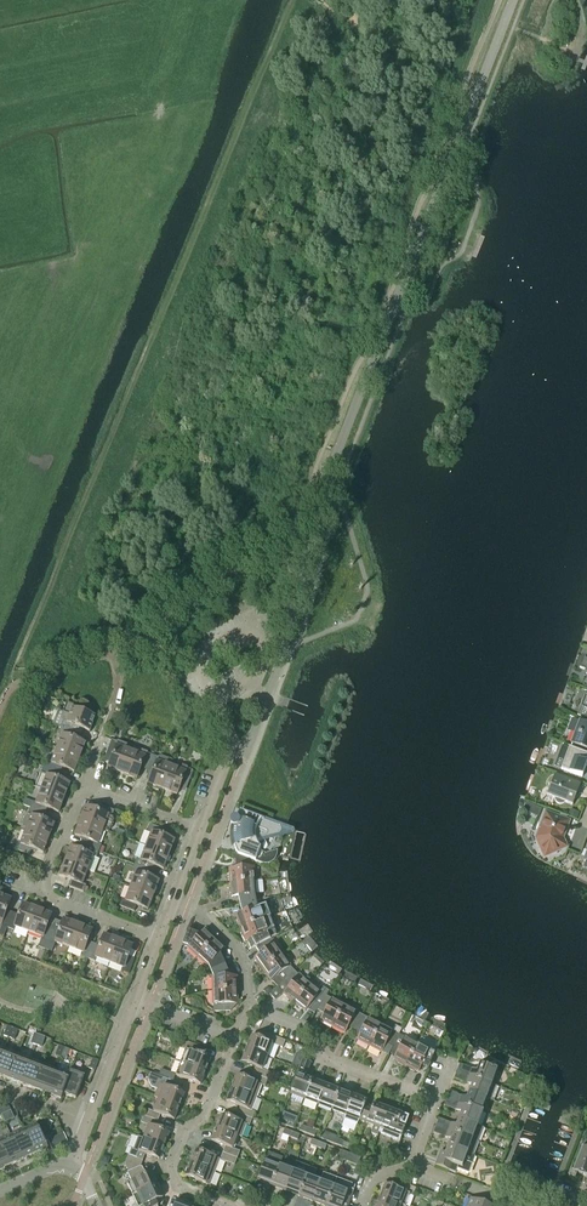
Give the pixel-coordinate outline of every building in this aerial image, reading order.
[(586,692),(577,716),(586,720),(586,692)] [(78,727),(89,732),(95,717),(79,711),(81,709),(66,703),(63,713),(65,714),(60,727),(60,728),(75,733),(78,727)] [(572,720),(567,731),(575,734),(571,745),(586,751),(586,726),(572,720)] [(85,744),(73,739),(75,733),(60,728),(58,734),(61,736),(56,749),(79,758),(85,744)] [(107,769),(122,774),(132,748),(111,740),(106,755),(112,757),(107,769)] [(586,763),(586,756),(561,746),(557,758),(564,760),(561,770),(581,778),(584,771),(586,772),(586,763)] [(140,768),(146,771),(152,756),(132,748),(122,774),(136,780),(140,768)] [(74,772),(79,758),(56,749),(51,763),(48,761),(45,768),(60,774),(62,768),(74,772)] [(148,784),(162,790),(173,762),(172,761),(160,756),(159,757),(158,758),(152,756),(146,771),(146,772),(148,773),(147,776),(148,779),(150,780),(148,784)] [(187,786),(193,771),(187,769),(187,768),(173,762),(162,790),(176,795),(181,784),(187,786)] [(69,784),(58,780),(60,774),(45,768),(43,767),(35,788),(41,790),(64,799),(69,784)] [(572,805),(580,785),(554,775),(553,777),(551,778),(550,778),(549,780),(548,781),(547,783),(547,785),(548,786),(549,788),(546,796),(554,799),(554,800),(555,802),(556,803),(558,804),(559,805),(561,804),(563,804),(564,802),(572,805)] [(58,813),(64,799),(41,790),(35,803),(32,802),(30,809),(44,814),(47,808),(58,813)] [(114,823),(113,818),(111,818),(114,811),(99,805),(97,812),(85,807),(80,821),(108,832),(112,829),(114,823)] [(540,808),(534,806),(531,814),(537,817),(540,808)] [(54,825),(42,820),(44,814),(30,809),(27,814),(26,814),(22,817),(20,823),(21,828),(25,830),(48,839),(54,825)] [(280,832),(281,830),(280,828),(278,827),(257,818),(256,817),(254,815),(253,814),(251,813),(249,813),(247,813),(245,814),(240,812),(237,816),(235,820),(234,820),(232,820),(231,822),(230,823),(230,825),(230,826),(229,830),(229,834),(229,839),(230,843),(231,847),(233,846),(235,850),(236,854),(237,855),(252,861),(255,862),(260,849),(258,846),(257,844),(256,841),(277,836),(279,835),(280,832)] [(543,823),(536,839),(544,857),(564,848),(561,840),(568,822),(545,813),(542,822),(543,823)] [(97,844),(102,830),(107,832),(108,832),(80,821),(74,836),(86,840),(83,846),(98,852),(101,845),(97,844)] [(168,855),(174,841),(162,837),(165,830),(150,825),(147,832),(151,833),(145,847),(168,855)] [(43,853),(48,839),(25,830),(20,844),(17,843),(14,849),(29,855),(31,849),(43,853)] [(168,855),(145,847),(139,844),(134,857),(137,859),(134,865),(149,871),(152,872),(153,869),(154,870),(157,869),(157,867),(163,869),(168,855)] [(96,858),(98,852),(83,846),(81,852),(70,848),(64,862),(94,873),(99,860),(96,858)] [(254,881),(252,861),(237,855),(238,869),(229,870),(230,883),(254,881)] [(82,884),(87,871),(94,874),(94,873),(64,862),(59,876),(70,881),(68,887),(83,892),(85,886),(82,884)] [(158,881),(147,877),(149,871),(134,865),(132,872),(135,873),(130,887),(153,896),(158,881)] [(255,894),(254,881),(230,883),(231,897),(238,896),(240,905),(256,901),(260,900),(258,894),(255,894)] [(148,910),(153,896),(130,887),(125,901),(121,899),(119,906),(134,912),(136,906),(148,910)] [(12,913),(6,911),(11,899),(0,895),(0,935),(3,936),(6,928),(7,928),(12,913)] [(270,918),(265,905),(258,908),(256,901),(240,905),(242,914),(235,916),(240,929),(263,920),(270,918)] [(14,927),(28,932),(37,909),(23,904),(18,915),(12,913),(7,928),(13,930),(14,927)] [(45,950),(53,929),(47,926),(51,915),(37,909),(28,932),(42,937),(38,947),(45,950)] [(69,948),(77,925),(63,919),(59,931),(53,929),(45,950),(51,952),(55,943),(69,948)] [(271,938),(268,933),(263,920),(240,929),(245,941),(251,939),(255,947),(258,946),(271,938)] [(93,944),(87,942),(92,930),(77,925),(69,948),(82,953),(81,956),(88,959),(93,944)] [(197,957),(214,940),(204,930),(199,936),(187,931),(182,946),(187,948),(197,957)] [(109,963),(118,940),(104,935),(99,946),(93,944),(88,959),(94,961),(96,958),(109,963)] [(282,955),(274,944),(271,938),(258,946),(262,953),(254,959),(262,970),(282,955)] [(128,974),(134,960),(128,957),(132,946),(118,940),(109,963),(123,968),(121,972),(128,974)] [(223,958),(224,956),(222,951),(224,949),(214,940),(197,957),(207,967),(209,972),(226,965),(223,958)] [(294,971),(290,966),(282,955),(262,970),(270,980),(271,980),(277,987),(294,971)] [(237,990),(236,977),(234,977),(232,972),(229,972),(226,965),(209,972),(212,978),(212,991),(237,990)] [(294,1003),(309,984),(299,976),(294,971),(277,987),(278,987),(284,981),(289,987),(283,995),(294,1003)] [(314,1013),(326,996),(328,991),(322,988),(319,992),(309,984),(294,1003),(304,1011),(307,1008),(314,1013)] [(237,1004),(237,990),(212,991),(213,1012),(230,1011),(230,1009),(233,1005),(233,1004),(237,1004)] [(332,1027),(344,1005),(326,996),(314,1013),(315,1013),(318,1008),(325,1012),(320,1021),(332,1027)] [(355,1028),(362,1015),(344,1005),(332,1027),(344,1033),(348,1025),(355,1028)] [(369,1046),(380,1025),(362,1015),(355,1028),(361,1032),(357,1040),(369,1046)] [(390,1050),(399,1034),(380,1025),(369,1046),(381,1053),(382,1050),(388,1053),(387,1055),(388,1055),(391,1050),(390,1050)] [(8,1038),(12,1028),(7,1026),(3,1036),(8,1038)] [(14,1040),(17,1030),(12,1028),(8,1038),(14,1040)] [(36,1045),(39,1036),(34,1034),(30,1043),(36,1045)] [(405,1066),(417,1044),(399,1034),(390,1050),(391,1050),(393,1051),(393,1054),(396,1056),(393,1059),(405,1066)] [(266,1057),(271,1044),(282,1048),(285,1041),(267,1035),(265,1041),(251,1036),(246,1049),(266,1057)] [(41,1047),(45,1038),(39,1036),(36,1045),(41,1047)] [(422,1064),(429,1068),(434,1053),(429,1051),(432,1044),(420,1038),(417,1044),(405,1066),(417,1072),(422,1064)] [(205,1072),(210,1059),(196,1054),(199,1047),(184,1041),(182,1048),(185,1050),(180,1062),(205,1072)] [(60,1058),(64,1048),(59,1046),(55,1056),(60,1058)] [(66,1060),(69,1050),(64,1048),(60,1058),(66,1060)] [(17,1054),(4,1049),(0,1061),(0,1077),(8,1079),(17,1054)] [(262,1070),(266,1057),(246,1049),(241,1062),(255,1068),(252,1074),(267,1080),(269,1073),(262,1070)] [(21,1085),(31,1059),(17,1054),(8,1079),(21,1085)] [(34,1089),(44,1064),(31,1059),(21,1085),(34,1089)] [(94,1071),(98,1061),(92,1059),(89,1069),(94,1071)] [(304,1099),(312,1079),(308,1077),(309,1072),(312,1063),(303,1060),(290,1094),(304,1099)] [(200,1085),(205,1072),(180,1062),(175,1075),(161,1070),(158,1077),(172,1082),(175,1076),(200,1085)] [(47,1094),(56,1069),(44,1064),(34,1089),(47,1094)] [(493,1085),(498,1071),(479,1064),(476,1072),(473,1071),(474,1070),(459,1065),(456,1072),(493,1085)] [(60,1099),(71,1069),(71,1068),(69,1074),(56,1069),(47,1094),(60,1099)] [(75,1099),(85,1074),(71,1069),(60,1099),(60,1100),(62,1094),(75,1099)] [(469,1092),(487,1099),(493,1085),(456,1072),(454,1079),(468,1084),(469,1083),(472,1084),(469,1092)] [(176,1090),(175,1086),(176,1084),(172,1082),(158,1077),(150,1074),(148,1080),(151,1087),(157,1090),(154,1097),(158,1099),(179,1107),(184,1094),(176,1091),(176,1090)] [(256,1098),(261,1085),(264,1087),(267,1080),(252,1074),(250,1081),(236,1076),(231,1089),(256,1098)] [(318,1105),(326,1084),(312,1079),(304,1099),(318,1105)] [(331,1110),(339,1089),(326,1084),(318,1105),(331,1110)] [(251,1111),(256,1098),(231,1089),(226,1102),(240,1107),(237,1114),(252,1119),(254,1112),(251,1111)] [(345,1115),(353,1094),(340,1089),(339,1089),(331,1110),(345,1115)] [(482,1113),(487,1099),(469,1092),(466,1100),(463,1098),(463,1097),(449,1092),(446,1099),(482,1113)] [(359,1120),(365,1105),(367,1099),(353,1094),(345,1115),(343,1120),(357,1125),(359,1120)] [(174,1120),(179,1107),(158,1099),(153,1112),(145,1109),(143,1116),(157,1121),(160,1115),(174,1120)] [(477,1126),(482,1113),(446,1099),(443,1106),(458,1112),(458,1110),(461,1111),(458,1119),(477,1126)] [(377,1136),(388,1107),(374,1102),(371,1108),(365,1105),(359,1120),(373,1126),(370,1133),(371,1134),(377,1136)] [(10,1111),(8,1106),(0,1109),(0,1113),(1,1115),(10,1111)] [(396,1149),(409,1115),(388,1107),(377,1136),(378,1133),(392,1138),(393,1141),(387,1156),(394,1158),(397,1150),(396,1149)] [(241,1138),(246,1125),(249,1126),(252,1119),(237,1114),(235,1120),(221,1115),(216,1128),(236,1136),(241,1138)] [(289,1115),(287,1120),(295,1123),(297,1118),(289,1115)] [(164,1147),(169,1133),(155,1128),(157,1121),(143,1116),(140,1123),(148,1126),(143,1139),(164,1147)] [(477,1126),(458,1119),(455,1127),(453,1126),(453,1125),(438,1119),(436,1126),(478,1142),(484,1128),(477,1126)] [(293,1129),(295,1123),(287,1120),(285,1126),(293,1129)] [(43,1139),(36,1124),(23,1130),(34,1155),(52,1146),(48,1137),(43,1139)] [(307,1134),(309,1128),(301,1126),(299,1131),(307,1134)] [(473,1156),(478,1142),(436,1126),(433,1133),(448,1139),(448,1138),(451,1139),(448,1146),(473,1156)] [(231,1149),(236,1136),(216,1128),(211,1141),(225,1146),(222,1153),(237,1159),(239,1152),(231,1149)] [(314,1137),(316,1131),(309,1128),(307,1134),(314,1137)] [(290,1138),(292,1132),(284,1129),(282,1135),(290,1138)] [(34,1155),(23,1130),(10,1136),(21,1160),(34,1155)] [(297,1140),(299,1135),(292,1132),(290,1138),(297,1140)] [(10,1136),(0,1140),(0,1147),(9,1166),(21,1160),(10,1136)] [(334,1144),(336,1139),(328,1136),(326,1141),(334,1144)] [(142,1161),(145,1154),(159,1160),(164,1147),(143,1139),(137,1137),(132,1149),(130,1149),(128,1155),(142,1161)] [(341,1147),(343,1142),(336,1139),(334,1144),(341,1147)] [(317,1148),(319,1142),(311,1140),(309,1145),(317,1148)] [(324,1151),(326,1145),(319,1142),(317,1148),(324,1151)] [(355,1152),(357,1146),(350,1143),(348,1150),(355,1152)] [(469,1164),(472,1156),(474,1157),(475,1156),(473,1156),(448,1146),(445,1154),(440,1152),(434,1165),(455,1173),(456,1169),(468,1174),(472,1165),(469,1164)] [(0,1147),(0,1170),(9,1166),(0,1147)] [(586,1174),(586,1149),(581,1147),(572,1170),(570,1169),(567,1175),(575,1178),(577,1172),(586,1176),(586,1174)] [(220,1160),(234,1165),(237,1159),(222,1153),(220,1160),(195,1150),(190,1163),(215,1173),(220,1160)] [(343,1161),(346,1153),(341,1151),(338,1158),(343,1161)] [(271,1186),(279,1165),(282,1158),(268,1153),(257,1181),(271,1186)] [(357,1166),(360,1158),(346,1153),(343,1161),(357,1166)] [(132,1196),(156,1185),(151,1172),(145,1175),(142,1168),(140,1167),(142,1161),(128,1155),(124,1164),(128,1172),(127,1173),(131,1181),(126,1183),(132,1196)] [(210,1186),(215,1173),(190,1163),(185,1176),(210,1186)] [(293,1170),(279,1165),(271,1186),(285,1191),(293,1170)] [(306,1175),(298,1196),(312,1202),(320,1181),(320,1180),(313,1178),(316,1170),(309,1167),(306,1175)] [(298,1196),(306,1175),(293,1170),(285,1191),(298,1196)] [(336,1179),(322,1174),(320,1180),(320,1181),(312,1202),(324,1205),(326,1205),(336,1179)] [(355,1186),(336,1179),(326,1205),(347,1205),(355,1186)] [(410,1194),(413,1195),(415,1189),(401,1183),(398,1190),(385,1184),(380,1198),(402,1205),(405,1205),(410,1194)] [(162,1198),(156,1185),(132,1196),(136,1205),(157,1205),(155,1201),(162,1198)] [(249,1202),(254,1188),(247,1185),(242,1199),(249,1202)] [(380,1198),(376,1205),(402,1205),(380,1198)]
